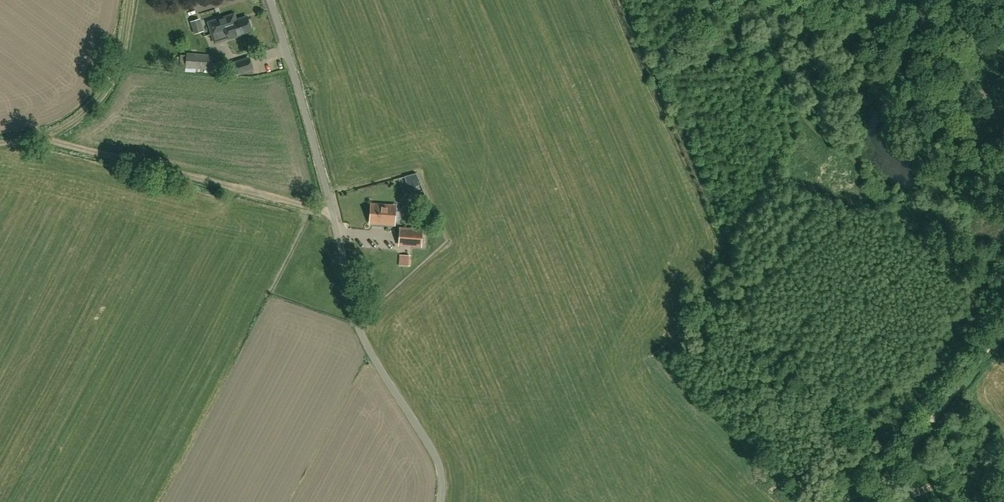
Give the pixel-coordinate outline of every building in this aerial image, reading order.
[(247,17),(236,20),(234,14),(209,22),(215,43),(251,31),(247,17)] [(194,33),(204,29),(200,18),(190,21),(194,33)] [(223,56),(187,53),(186,67),(222,70),(223,56)] [(249,58),(233,63),(236,75),(252,69),(249,58)] [(416,173),(404,176),(406,182),(415,187),(421,184),(416,173)] [(372,204),(370,222),(394,224),(395,206),(372,204)] [(422,248),(423,229),(400,227),(398,246),(422,248)] [(399,261),(402,262),(402,265),(410,266),(411,255),(400,254),(399,261)]
